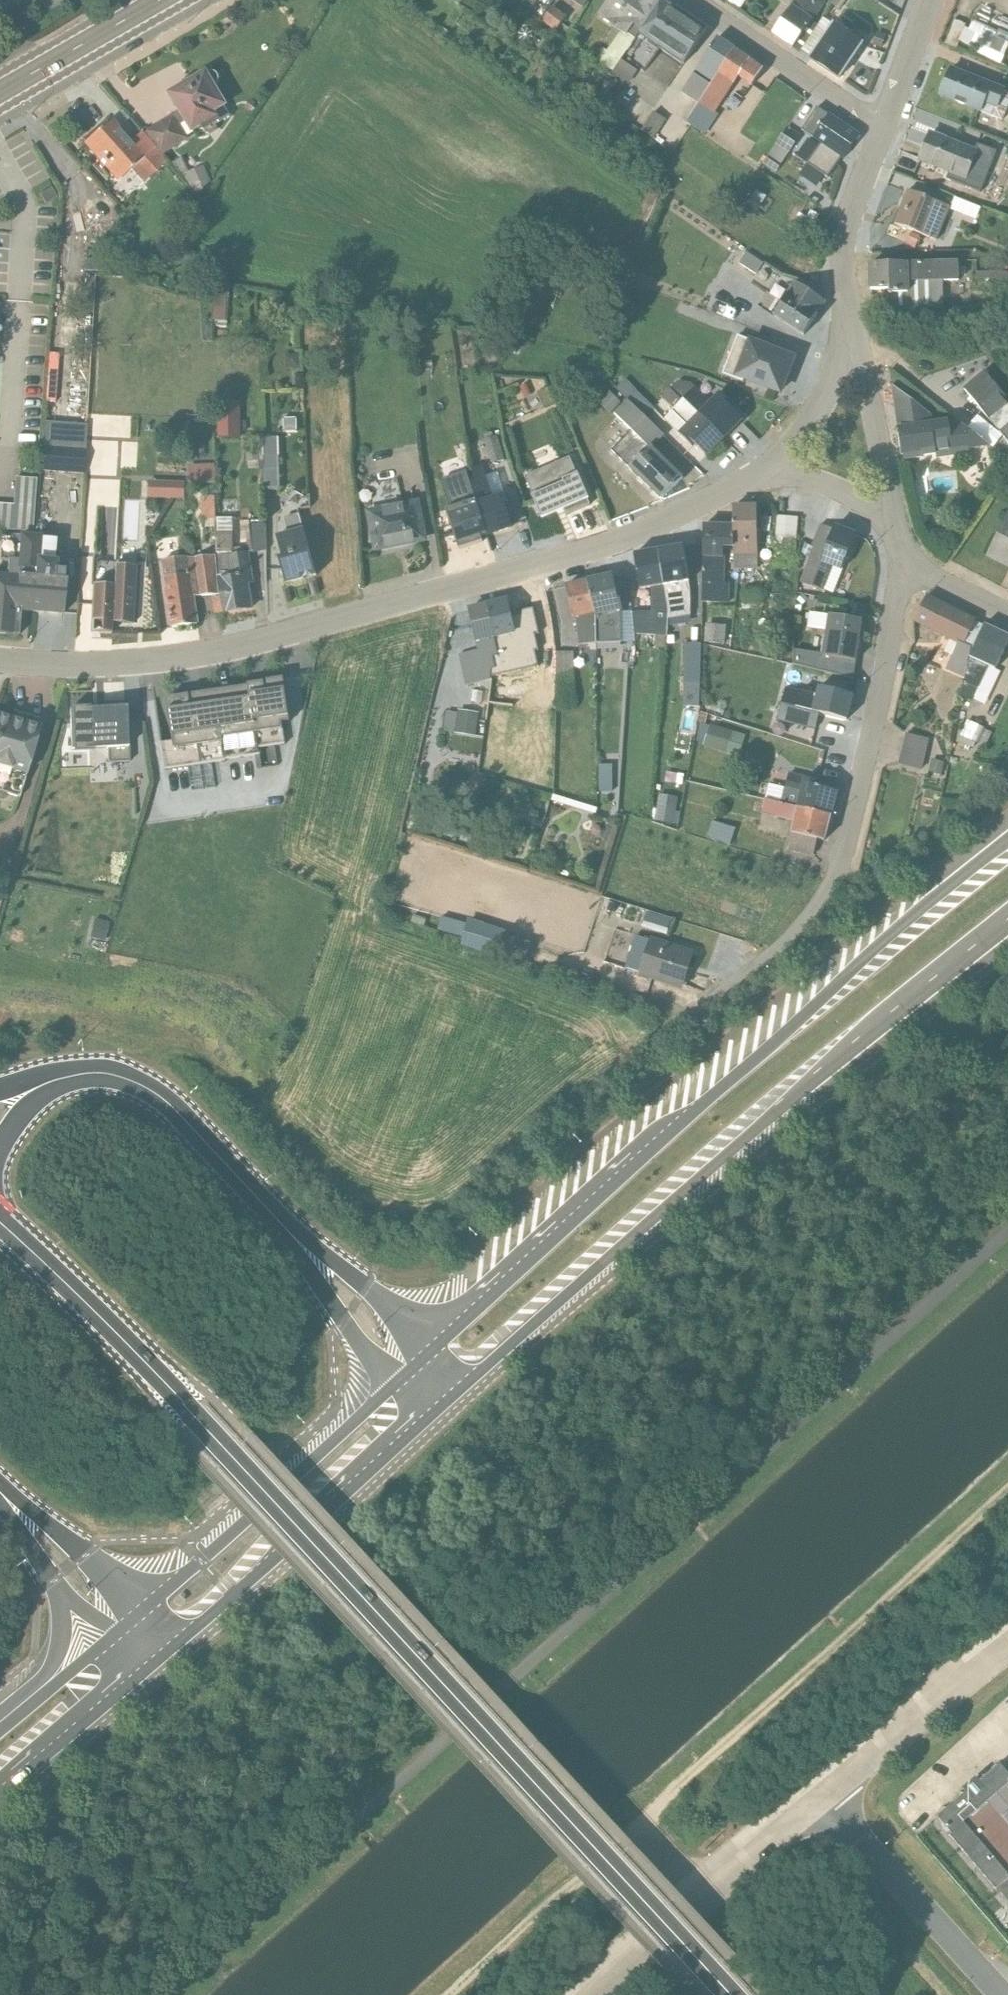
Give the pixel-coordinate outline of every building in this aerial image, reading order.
[(553,0),(535,0),(533,4),(545,12),(553,0)] [(583,9),(588,0),(569,0),(583,9)] [(660,0),(610,0),(599,16),(620,31),(616,37),(607,32),(601,41),(610,46),(600,62),(613,71),(621,59),(661,1),(660,0)] [(726,2),(738,10),(745,0),(727,0),(726,2)] [(780,2),(789,8),(772,34),(798,52),(817,24),(813,21),(826,3),(825,2),(826,0),(781,0),(780,2)] [(831,3),(840,9),(846,0),(833,0),(831,3)] [(661,1),(638,34),(684,65),(705,31),(661,1)] [(565,17),(552,8),(541,22),(562,37),(568,29),(560,23),(565,17)] [(963,44),(1002,62),(1007,49),(1007,33),(974,18),(963,44)] [(861,44),(833,25),(810,59),(839,78),(861,44)] [(733,49),(717,38),(681,91),(698,102),(733,49)] [(698,102),(686,121),(701,131),(705,134),(718,115),(714,112),(738,77),(751,85),(762,69),(733,49),(698,102)] [(637,71),(621,59),(613,71),(629,83),(637,71)] [(940,96),(1002,120),(1007,105),(1007,91),(951,69),(940,96)] [(170,94),(192,133),(202,128),(204,131),(206,130),(209,135),(214,132),(216,128),(215,125),(230,116),(225,107),(227,106),(215,86),(217,84),(218,81),(219,79),(219,76),(218,74),(215,72),(212,71),(209,72),(170,94)] [(599,76),(591,88),(606,97),(614,85),(599,76)] [(843,159),(859,135),(817,107),(801,130),(820,143),(806,163),(827,178),(841,158),(843,159)] [(641,131),(652,139),(665,120),(654,112),(641,131)] [(174,115),(146,131),(143,135),(161,156),(188,139),(174,115)] [(112,119),(83,144),(98,162),(96,163),(101,168),(103,166),(116,181),(130,169),(143,183),(166,163),(161,156),(143,135),(141,133),(132,141),(112,119)] [(974,149),(929,131),(917,162),(947,174),(945,179),(979,192),(995,152),(976,145),(974,149)] [(780,136),(766,166),(780,172),(794,143),(780,136)] [(194,193),(209,182),(201,166),(189,172),(181,158),(171,163),(194,193)] [(949,208),(907,191),(894,224),(936,240),(949,208)] [(952,208),(977,218),(981,208),(956,198),(952,208)] [(805,222),(797,238),(805,242),(818,215),(810,211),(810,212),(807,217),(798,213),(796,217),(805,222)] [(762,263),(746,252),(738,263),(755,275),(762,263)] [(86,259),(86,271),(95,271),(101,271),(114,272),(115,259),(86,259)] [(942,281),(958,281),(958,261),(907,262),(907,263),(870,264),(870,290),(888,290),(889,293),(892,293),(893,310),(942,310),(942,281)] [(825,302),(794,282),(786,293),(787,294),(773,316),(803,335),(825,302)] [(197,283),(195,299),(201,300),(209,301),(208,284),(197,283)] [(215,284),(212,320),(215,321),(215,326),(226,327),(229,286),(215,284)] [(773,350),(737,336),(722,374),(743,382),(744,378),(780,392),(793,359),(772,351),(773,350)] [(964,388),(988,419),(989,419),(1007,442),(1007,400),(984,373),(964,388)] [(653,408),(625,380),(615,389),(644,417),(653,408)] [(677,381),(671,387),(723,438),(740,421),(729,410),(731,407),(718,394),(710,402),(690,383),(677,381)] [(969,450),(989,447),(990,446),(956,420),(931,422),(930,414),(892,386),(891,386),(901,455),(903,455),(904,460),(935,456),(936,458),(936,459),(969,454),(969,450)] [(661,397),(671,407),(679,398),(668,389),(661,397)] [(619,401),(609,391),(597,402),(608,413),(609,412),(619,401)] [(682,399),(672,410),(663,419),(679,433),(692,446),(694,444),(705,455),(723,438),(682,399)] [(663,436),(626,400),(614,413),(632,431),(612,451),(629,468),(629,469),(660,500),(682,477),(652,448),(663,436)] [(239,402),(217,403),(218,438),(239,437),(239,402)] [(119,463),(138,463),(138,437),(132,437),(132,414),(91,414),(90,467),(119,467),(119,463)] [(86,424),(44,422),(41,470),(83,473),(86,424)] [(491,432),(483,435),(491,464),(504,460),(496,436),(493,437),(491,432)] [(263,457),(264,490),(279,489),(277,457),(263,457)] [(569,458),(524,477),(533,496),(532,496),(541,519),(563,509),(566,515),(589,505),(587,499),(588,499),(577,473),(576,474),(569,458)] [(189,484),(215,484),(215,464),(188,465),(189,484)] [(482,466),(472,469),(475,481),(470,483),(487,535),(511,527),(506,513),(509,512),(503,495),(492,498),(482,466)] [(446,511),(458,549),(482,542),(481,537),(487,535),(466,472),(442,480),(452,509),(446,511)] [(31,532),(35,479),(15,477),(12,505),(0,504),(0,530),(31,532)] [(183,482),(147,481),(147,498),(183,498),(183,482)] [(201,497),(202,520),(214,519),(213,497),(201,497)] [(369,509),(376,548),(423,539),(416,500),(369,509)] [(756,569),(756,507),(733,507),(732,526),(732,548),(733,569),(756,569)] [(298,514),(284,518),(288,532),(276,536),(282,557),(275,559),(279,573),(293,581),(316,575),(298,514)] [(987,557),(1007,567),(1007,514),(987,557)] [(771,544),(782,545),(781,553),(777,553),(776,559),(782,559),(782,562),(785,562),(785,559),(790,560),(791,554),(794,554),(797,517),(777,515),(775,537),(772,537),(771,544)] [(249,524),(250,541),(245,542),(247,552),(233,554),(232,518),(217,518),(219,594),(223,615),(253,609),(249,585),(253,584),(253,583),(249,553),(266,550),(265,524),(249,524)] [(833,593),(855,536),(834,527),(833,529),(820,524),(812,545),(813,546),(800,581),(821,590),(822,589),(833,593)] [(704,602),(729,602),(729,583),(724,583),(724,549),(732,548),(732,526),(703,526),(704,602)] [(17,637),(20,612),(61,615),(64,580),(56,579),(57,561),(54,560),(55,540),(2,535),(0,554),(0,560),(7,561),(6,575),(0,575),(0,635),(17,637)] [(683,547),(682,546),(658,551),(667,610),(667,619),(689,615),(690,592),(683,547)] [(634,635),(654,636),(654,649),(664,649),(667,619),(667,610),(658,551),(634,554),(639,590),(649,589),(649,598),(652,600),(650,601),(649,612),(632,612),(634,635)] [(218,556),(188,559),(194,596),(219,594),(218,556)] [(163,587),(170,628),(198,624),(188,559),(161,561),(164,586),(163,587)] [(93,586),(90,632),(110,633),(111,623),(132,624),(136,567),(114,566),(113,587),(93,586)] [(621,650),(621,642),(634,642),(634,635),(632,612),(632,611),(619,612),(612,576),(611,576),(588,581),(595,617),(595,643),(595,651),(621,650)] [(579,645),(595,643),(595,617),(588,581),(565,586),(572,620),(576,619),(579,645)] [(957,642),(945,669),(964,679),(968,659),(983,627),(974,622),(975,621),(926,596),(913,620),(957,642)] [(533,608),(519,611),(519,614),(510,616),(507,600),(487,605),(487,606),(497,656),(493,657),(495,667),(492,668),(491,678),(538,667),(535,651),(538,651),(535,635),(539,634),(533,608)] [(497,656),(487,606),(468,610),(477,650),(458,655),(465,686),(490,680),(491,678),(492,668),(495,667),(493,657),(497,656)] [(862,621),(809,612),(807,628),(826,631),(822,654),(794,649),(793,665),(852,679),(862,621)] [(725,625),(705,624),(704,642),(723,644),(725,625)] [(961,696),(972,701),(987,667),(994,670),(1007,641),(1007,636),(984,625),(983,627),(968,659),(964,679),(961,696)] [(684,645),(683,706),(699,707),(700,645),(684,645)] [(575,678),(574,652),(558,653),(559,678),(575,678)] [(289,721),(283,678),(262,681),(262,683),(248,685),(247,686),(166,698),(172,741),(160,743),(164,770),(225,761),(225,760),(258,755),(257,748),(284,744),(280,722),(289,721)] [(785,687),(777,720),(814,730),(819,713),(846,720),(852,696),(818,687),(815,695),(785,687)] [(101,708),(70,710),(71,751),(108,749),(109,762),(129,762),(127,702),(101,703),(101,708)] [(478,736),(480,714),(447,711),(445,733),(478,736)] [(39,728),(0,717),(0,792),(19,797),(39,728)] [(967,721),(958,741),(973,748),(975,743),(976,743),(983,728),(967,721)] [(708,727),(700,724),(696,741),(703,743),(702,745),(738,757),(745,736),(709,724),(708,727)] [(898,764),(921,769),(928,739),(905,733),(898,764)] [(944,762),(931,759),(928,772),(941,775),(944,762)] [(611,792),(611,765),(599,765),(599,792),(611,792)] [(805,777),(789,773),(780,804),(830,815),(836,791),(817,786),(818,782),(805,779),(805,777)] [(679,813),(675,812),(677,797),(658,794),(654,821),(677,825),(679,813)] [(788,849),(813,855),(817,839),(824,841),(830,815),(764,800),(761,814),(793,822),(790,833),(791,834),(788,849)] [(734,829),(711,822),(706,838),(729,846),(734,829)] [(669,920),(646,914),(643,928),(665,934),(669,920)] [(635,937),(625,968),(680,986),(690,955),(635,937)] [(1000,1764),(979,1781),(975,1778),(961,1789),(965,1793),(937,1818),(941,1822),(941,1825),(945,1832),(949,1832),(951,1835),(950,1837),(995,1890),(997,1889),(1007,1902),(1007,1773),(1000,1764)]
